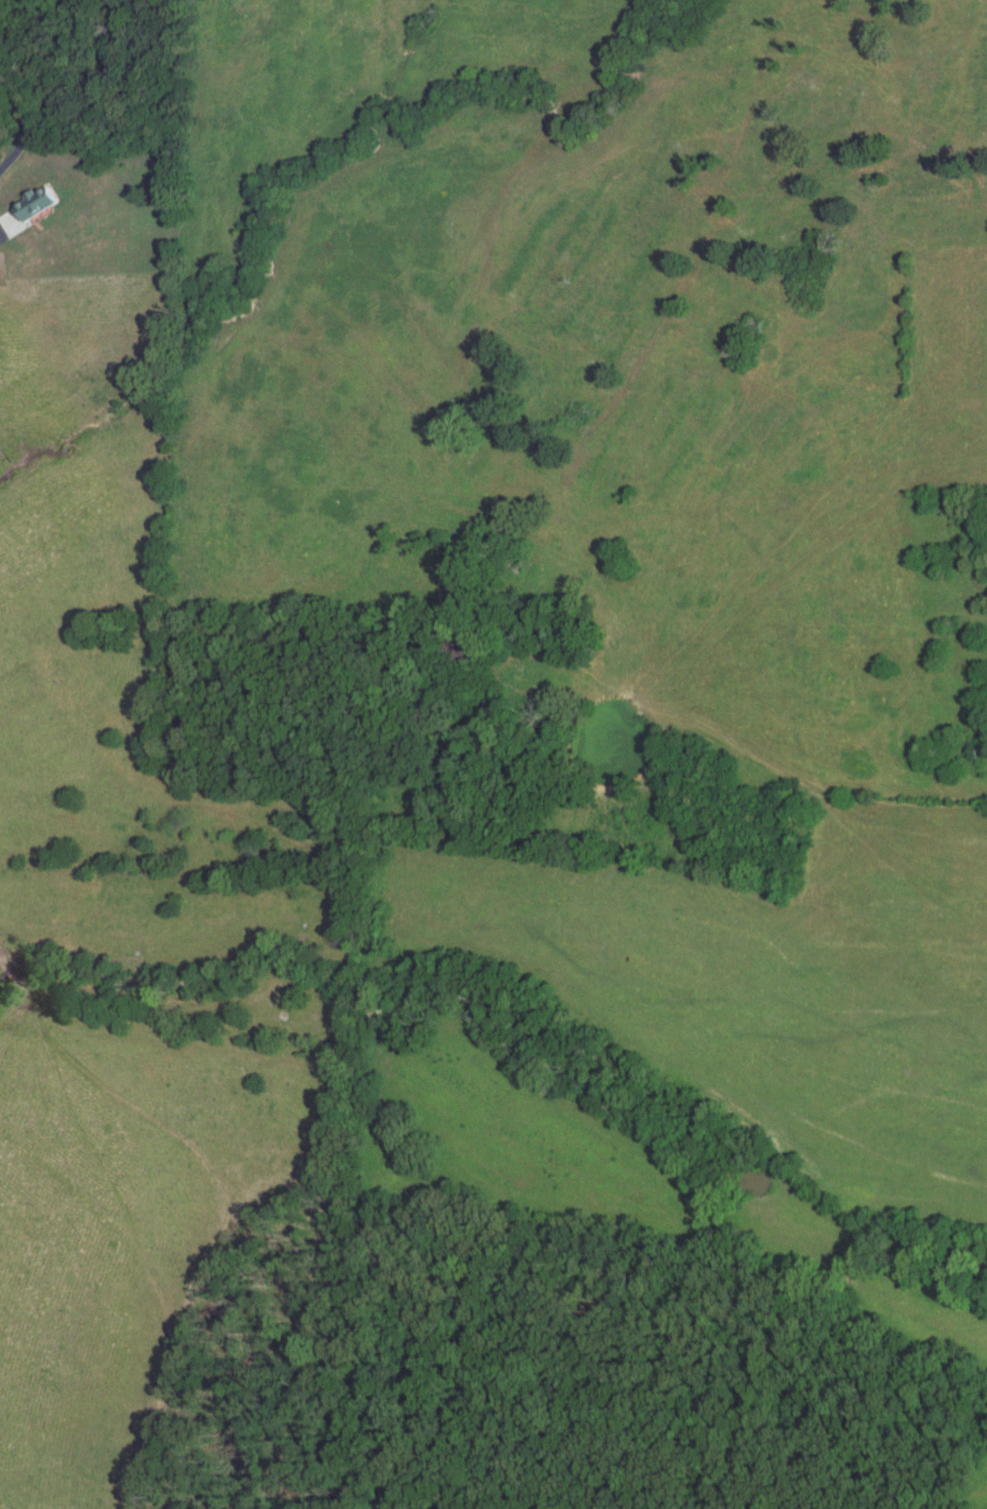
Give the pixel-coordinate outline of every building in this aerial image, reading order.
[(54,201),(44,183),(11,203),(21,221),(54,201)] [(442,663),(474,663),(474,642),(442,642),(442,663)]
